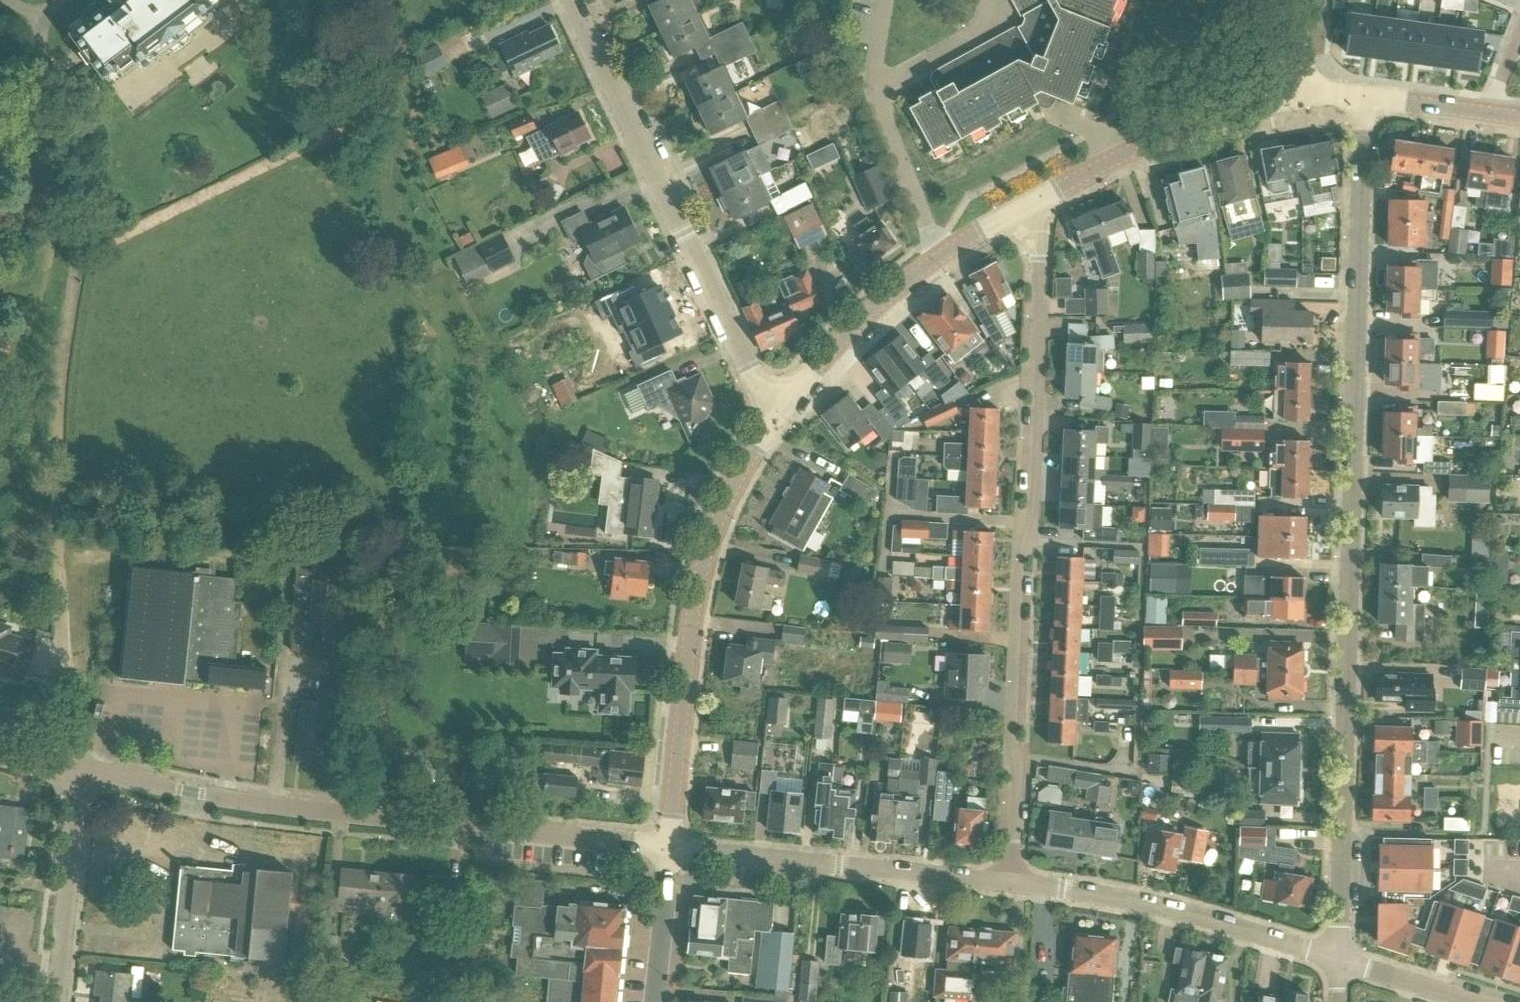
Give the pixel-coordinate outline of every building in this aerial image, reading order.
[(112,3),(71,34),(104,77),(131,57),(136,64),(213,5),(211,2),(214,0),(110,0),(112,3)] [(697,15),(690,2),(695,0),(663,0),(650,6),(662,32),(697,15)] [(1021,17),(1022,16),(1024,18),(1022,23),(932,72),(931,73),(930,75),(930,77),(930,79),(931,81),(925,84),(929,93),(918,98),(920,102),(910,108),(933,151),(944,145),(946,147),(960,139),(982,127),(985,133),(1002,123),(999,118),(1018,107),(1021,113),(1038,103),(1034,95),(1041,92),(1073,104),(1082,82),(1087,84),(1094,66),(1089,64),(1097,43),(1103,45),(1116,11),(1114,10),(1117,0),(1011,0),(1021,17)] [(697,15),(662,32),(674,57),(695,47),(709,41),(697,15)] [(1352,15),(1346,54),(1369,57),(1374,18),(1352,15)] [(1374,18),(1369,57),(1390,60),(1395,21),(1374,18)] [(1395,21),(1390,60),(1412,62),(1417,24),(1395,21)] [(734,62),(756,51),(742,23),(720,33),(734,62)] [(1417,24),(1412,62),(1433,65),(1438,27),(1417,24)] [(562,51),(550,25),(519,40),(517,37),(501,45),(516,76),(533,68),(531,65),(562,51)] [(1438,27),(1433,65),(1455,68),(1460,30),(1438,27)] [(1460,30),(1455,68),(1477,71),(1482,33),(1460,30)] [(438,46),(417,56),(427,76),(448,66),(438,46)] [(700,110),(734,93),(723,68),(688,84),(700,110)] [(492,118),(516,106),(505,84),(481,95),(492,118)] [(734,93),(700,110),(712,135),(746,118),(734,93)] [(757,130),(787,115),(780,100),(750,114),(757,130)] [(561,156),(578,148),(576,145),(590,139),(577,112),(548,126),(548,128),(537,133),(550,159),(560,154),(561,156)] [(787,115),(757,130),(764,143),(794,129),(787,115)] [(514,137),(536,128),(530,116),(509,125),(514,137)] [(1307,179),(1310,192),(1312,205),(1303,206),(1305,217),(1335,212),(1331,188),(1337,187),(1335,175),(1339,174),(1332,140),(1294,147),(1300,181),(1307,179)] [(1395,142),(1391,169),(1412,173),(1410,183),(1403,182),(1402,191),(1405,192),(1418,194),(1419,190),(1416,189),(1417,185),(1418,185),(1420,174),(1424,146),(1395,142)] [(1294,147),(1294,144),(1261,150),(1269,191),(1273,194),(1285,192),(1288,187),(1287,184),(1295,182),(1297,192),(1300,194),(1310,192),(1307,179),(1300,181),(1294,147)] [(437,179),(470,166),(461,145),(429,159),(437,179)] [(1417,185),(1416,189),(1419,190),(1418,194),(1439,197),(1440,188),(1442,177),(1449,178),(1453,150),(1424,146),(1420,174),(1418,185),(1417,185)] [(822,167),(815,152),(806,156),(813,171),(822,167)] [(723,194),(757,178),(744,153),(710,169),(723,194)] [(867,168),(876,164),(872,153),(862,157),(867,168)] [(1484,208),(1492,157),(1471,153),(1466,186),(1481,189),(1479,198),(1476,197),(1474,206),(1484,208)] [(1230,240),(1251,234),(1248,224),(1262,221),(1244,155),(1210,164),(1230,240)] [(1492,157),(1484,208),(1494,209),(1495,200),(1492,200),(1493,190),(1508,193),(1513,160),(1492,157)] [(866,210),(892,199),(878,166),(852,177),(866,210)] [(1203,167),(1201,166),(1201,167),(1181,173),(1179,172),(1178,173),(1178,174),(1179,175),(1175,176),(1173,175),(1166,177),(1165,179),(1163,179),(1168,197),(1167,198),(1168,203),(1169,202),(1172,214),(1171,214),(1174,229),(1176,229),(1179,244),(1196,243),(1198,261),(1208,260),(1210,270),(1220,269),(1219,259),(1219,258),(1215,218),(1217,218),(1213,203),(1203,167)] [(757,178),(723,194),(735,219),(769,203),(757,178)] [(780,195),(779,195),(786,210),(812,197),(805,183),(780,195)] [(1125,229),(1130,246),(1142,242),(1137,231),(1138,230),(1132,213),(1129,214),(1124,201),(1098,210),(1107,236),(1125,229)] [(1386,215),(1385,223),(1424,224),(1433,224),(1433,212),(1425,212),(1425,202),(1388,201),(1388,213),(1386,215)] [(1446,223),(1450,224),(1453,202),(1444,201),(1441,225),(1445,225),(1446,223)] [(798,249),(827,236),(812,204),(784,217),(798,249)] [(640,241),(624,206),(589,223),(583,211),(561,221),(571,244),(584,237),(593,254),(589,256),(586,264),(594,280),(628,263),(627,262),(626,263),(620,251),(640,241)] [(1120,272),(1107,236),(1098,210),(1097,209),(1071,219),(1076,233),(1073,235),(1072,238),(1074,244),(1077,245),(1080,244),(1086,261),(1098,257),(1099,261),(1096,262),(1102,279),(1120,272)] [(875,227),(868,217),(854,226),(861,236),(855,241),(871,264),(874,262),(875,264),(881,259),(880,258),(885,254),(884,253),(897,244),(882,222),(875,227)] [(1385,223),(1385,231),(1387,233),(1387,245),(1424,246),(1424,224),(1385,223)] [(1448,240),(1450,224),(1446,223),(1445,225),(1441,225),(1439,238),(1448,240)] [(1466,254),(1468,230),(1451,228),(1448,252),(1466,254)] [(1513,258),(1515,231),(1494,229),(1492,257),(1513,258)] [(501,235),(479,245),(492,272),(500,268),(515,261),(502,234),(501,235)] [(467,285),(491,273),(478,246),(454,257),(467,285)] [(1155,279),(1155,252),(1136,252),(1137,279),(1142,279),(1142,284),(1153,284),(1153,279),(1155,279)] [(1443,279),(1464,280),(1465,256),(1444,255),(1443,279)] [(1322,259),(1321,271),(1335,272),(1336,259),(1322,259)] [(1385,273),(1384,283),(1388,286),(1388,289),(1435,290),(1435,289),(1437,289),(1437,260),(1402,260),(1402,268),(1389,267),(1389,271),(1385,273)] [(1156,286),(1165,286),(1165,261),(1156,261),(1156,286)] [(983,270),(971,276),(984,302),(990,314),(1003,307),(1004,306),(1007,307),(1014,304),(1015,301),(1002,277),(1005,275),(1006,273),(1002,265),(999,264),(996,266),(995,264),(992,265),(990,265),(984,267),(983,270)] [(1296,288),(1297,269),(1264,268),(1263,287),(1296,288)] [(800,330),(794,314),(822,302),(808,271),(779,283),(788,304),(784,306),(786,310),(765,319),(758,302),(744,308),(751,326),(750,326),(762,351),(790,338),(788,335),(800,330)] [(1513,273),(1491,272),(1490,285),(1512,286),(1513,273)] [(1226,275),(1221,276),(1221,278),(1222,300),(1251,298),(1249,274),(1247,274),(1226,275)] [(742,299),(754,294),(747,278),(735,284),(742,299)] [(627,288),(596,302),(604,319),(613,315),(622,332),(625,331),(672,309),(660,285),(641,294),(632,298),(627,288)] [(1085,315),(1108,314),(1107,288),(1084,289),(1085,315)] [(1384,294),(1384,304),(1388,307),(1388,310),(1403,311),(1403,317),(1417,317),(1418,299),(1435,300),(1435,290),(1388,289),(1388,292),(1384,294)] [(1508,329),(1509,291),(1502,291),(1501,315),(1493,315),(1493,312),(1444,310),(1443,327),(1508,329)] [(949,295),(919,318),(955,364),(984,341),(949,295)] [(1252,300),(1251,314),(1263,314),(1262,341),(1301,342),(1301,344),(1305,344),(1305,342),(1310,342),(1311,312),(1279,312),(1279,301),(1252,300)] [(672,309),(625,331),(634,351),(630,353),(637,368),(661,357),(656,347),(664,344),(684,334),(672,309)] [(560,316),(567,331),(582,324),(575,310),(560,316)] [(996,317),(982,323),(994,344),(1006,338),(996,317)] [(1153,342),(1152,323),(1122,324),(1122,326),(1113,326),(1113,332),(1123,332),(1123,343),(1153,342)] [(1232,330),(1231,351),(1244,352),(1245,330),(1232,330)] [(1504,359),(1505,331),(1488,330),(1486,358),(1504,359)] [(1383,346),(1382,356),(1386,359),(1386,362),(1433,363),(1434,353),(1432,353),(1432,338),(1417,338),(1417,335),(1403,334),(1402,341),(1387,340),(1387,344),(1383,346)] [(1069,335),(1067,371),(1093,372),(1103,373),(1104,349),(1115,349),(1113,335),(1087,336),(1069,335)] [(901,336),(884,350),(908,381),(919,373),(939,389),(950,380),(929,353),(920,360),(901,336)] [(884,350),(866,363),(884,387),(875,394),(896,421),(906,414),(909,413),(897,389),(908,381),(884,350)] [(1269,366),(1269,352),(1244,352),(1231,351),(1230,351),(1230,365),(1269,366)] [(1274,391),(1309,392),(1310,363),(1275,362),(1274,391)] [(1382,367),(1382,377),(1386,379),(1386,383),(1399,384),(1399,391),(1441,392),(1442,363),(1433,363),(1386,362),(1386,365),(1382,367)] [(1504,365),(1487,364),(1486,384),(1474,383),(1473,401),(1503,402),(1504,365)] [(597,372),(603,386),(619,378),(613,365),(597,372)] [(678,385),(672,371),(638,386),(649,409),(658,405),(659,408),(668,413),(676,409),(688,434),(696,434),(715,403),(702,375),(678,385)] [(1067,372),(1066,398),(1081,398),(1080,405),(1110,410),(1112,396),(1092,393),(1093,372),(1067,371),(1067,372)] [(562,407),(577,400),(566,378),(551,386),(562,407)] [(960,381),(947,390),(954,400),(969,393),(960,381)] [(1308,421),(1309,392),(1274,391),(1273,419),(1308,421)] [(848,395),(822,415),(848,448),(873,428),(881,438),(891,439),(892,429),(888,424),(880,415),(870,422),(861,411),(848,395)] [(1437,401),(1437,415),(1466,416),(1467,402),(1437,401)] [(896,421),(896,422),(884,407),(878,412),(880,415),(892,429),(892,430),(911,421),(906,414),(896,421)] [(969,433),(997,434),(999,409),(970,408),(959,407),(958,416),(970,417),(969,433)] [(1381,419),(1380,429),(1384,431),(1384,435),(1432,436),(1432,426),(1422,426),(1422,428),(1414,428),(1415,417),(1422,417),(1422,410),(1415,410),(1415,408),(1401,407),(1400,414),(1385,413),(1385,417),(1381,419)] [(927,428),(940,421),(934,409),(929,412),(921,416),(927,428)] [(1235,415),(1234,428),(1263,429),(1264,416),(1235,415)] [(1149,450),(1150,423),(1133,423),(1133,424),(1132,433),(1132,449),(1149,450)] [(1132,433),(1133,424),(1121,424),(1120,433),(1132,433)] [(1064,429),(1063,454),(1095,456),(1095,443),(1108,444),(1109,427),(1096,426),(1096,431),(1064,429)] [(1222,427),(1221,451),(1263,452),(1263,429),(1234,428),(1222,427)] [(996,459),(997,434),(969,433),(969,444),(944,443),(943,456),(996,459)] [(1380,440),(1380,450),(1384,452),(1384,456),(1399,457),(1399,463),(1413,463),(1414,442),(1422,442),(1422,446),(1431,446),(1431,444),(1432,436),(1384,435),(1384,438),(1380,440)] [(1268,468),(1307,469),(1308,441),(1283,440),(1283,441),(1271,441),(1270,449),(1268,449),(1268,468)] [(1173,460),(1173,443),(1153,444),(1154,461),(1173,460)] [(651,535),(658,482),(621,477),(623,463),(593,449),(590,474),(602,476),(598,504),(608,506),(605,534),(624,536),(625,532),(651,535)] [(1063,454),(1062,478),(1093,480),(1095,456),(1063,454)] [(995,484),(996,459),(943,456),(943,466),(946,470),(967,470),(967,482),(995,484)] [(899,459),(897,477),(915,479),(916,458),(904,457),(899,459)] [(1449,473),(1449,462),(1424,461),(1424,473),(1449,473)] [(1306,498),(1307,469),(1268,468),(1268,488),(1270,488),(1270,497),(1282,497),(1282,498),(1306,498)] [(801,470),(771,522),(776,525),(772,533),(804,550),(833,498),(824,493),(828,485),(801,470)] [(869,507),(878,491),(848,474),(839,490),(869,507)] [(1488,503),(1489,476),(1448,474),(1447,502),(1488,503)] [(1102,475),(1102,486),(1117,487),(1117,476),(1102,475)] [(1117,476),(1117,487),(1131,487),(1132,477),(1117,476)] [(897,477),(896,500),(907,506),(913,506),(915,479),(897,477)] [(1062,478),(1061,503),(1092,504),(1093,480),(1062,478)] [(994,508),(995,484),(967,482),(966,497),(937,496),(936,513),(967,514),(967,507),(994,508)] [(1414,517),(1414,526),(1415,526),(1435,527),(1436,495),(1430,495),(1430,487),(1384,486),(1385,484),(1383,484),(1382,518),(1384,518),(1384,516),(1414,517)] [(1214,490),(1214,504),(1234,505),(1234,490),(1214,490)] [(1061,503),(1059,527),(1083,529),(1082,540),(1117,543),(1118,528),(1101,527),(1103,505),(1092,504),(1061,503)] [(872,513),(856,504),(848,519),(870,531),(880,513),(874,510),(872,513)] [(1234,522),(1235,505),(1234,505),(1214,504),(1207,504),(1206,520),(1234,522)] [(1195,506),(1194,517),(1206,517),(1206,506),(1195,506)] [(1171,531),(1172,508),(1152,508),(1151,531),(1171,531)] [(1258,536),(1305,538),(1305,533),(1309,533),(1309,521),(1305,521),(1305,517),(1273,516),(1258,516),(1258,536)] [(893,526),(891,552),(901,553),(902,538),(928,538),(929,522),(929,521),(901,520),(901,523),(893,526)] [(953,530),(952,556),(963,556),(991,557),(992,556),(995,554),(995,546),(992,544),(993,532),(965,531),(965,530),(953,530)] [(1176,533),(1157,532),(1156,556),(1175,556),(1176,533)] [(1305,543),(1305,538),(1258,536),(1257,557),(1272,558),(1304,559),(1304,557),(1309,557),(1309,543),(1305,543)] [(1199,548),(1199,565),(1233,566),(1234,549),(1199,548)] [(1138,564),(1139,550),(1113,549),(1113,563),(1138,564)] [(568,553),(562,552),(562,551),(554,550),(554,559),(555,559),(555,562),(562,562),(562,564),(585,565),(586,553),(571,552),(568,552),(568,553)] [(827,578),(830,560),(800,554),(797,572),(827,578)] [(1434,555),(1433,567),(1450,568),(1451,556),(1434,555)] [(1509,556),(1495,555),(1495,567),(1508,568),(1509,556)] [(932,566),(931,579),(945,580),(957,581),(962,581),(990,582),(991,557),(963,556),(963,568),(932,566)] [(1058,556),(1057,580),(1060,580),(1082,581),(1083,558),(1058,556)] [(648,564),(617,561),(617,562),(608,561),(606,575),(616,576),(614,591),(645,594),(648,564)] [(913,576),(914,563),(893,561),(892,575),(913,576)] [(1380,577),(1380,586),(1403,586),(1404,586),(1411,587),(1427,587),(1427,579),(1427,567),(1427,566),(1427,561),(1410,561),(1410,565),(1381,564),(1380,575),(1380,577)] [(338,584),(340,567),(313,564),(312,568),(297,566),(291,623),(294,623),(293,640),(301,641),(308,642),(307,652),(327,654),(328,640),(342,641),(347,585),(338,584)] [(781,585),(784,572),(743,564),(735,603),(769,610),(771,597),(762,595),(765,582),(781,585)] [(1175,594),(1177,565),(1151,564),(1150,593),(1175,594)] [(266,690),(269,668),(235,665),(242,602),(234,601),(236,579),(196,575),(197,572),(132,566),(120,679),(145,681),(185,685),(185,682),(266,690)] [(1123,583),(1124,574),(1101,573),(1101,584),(1116,584),(1116,582),(1123,583)] [(1304,577),(1271,576),(1245,575),(1244,597),(1303,598),(1304,577)] [(891,601),(893,578),(878,577),(876,600),(891,601)] [(957,581),(945,580),(944,588),(957,589),(957,581)] [(1057,580),(1055,603),(1058,603),(1081,604),(1082,581),(1060,580),(1057,580)] [(962,581),(961,606),(989,607),(990,582),(962,581)] [(1380,586),(1379,622),(1402,623),(1402,630),(1397,630),(1397,640),(1423,641),(1424,604),(1410,604),(1411,587),(1404,586),(1403,586),(1380,586)] [(1166,624),(1167,595),(1147,595),(1146,623),(1166,624)] [(1121,629),(1121,621),(1114,621),(1115,597),(1100,596),(1098,630),(1113,631),(1113,629),(1121,629)] [(1302,619),(1303,598),(1244,597),(1244,618),(1302,619)] [(1489,598),(1476,598),(1475,612),(1488,613),(1489,598)] [(1055,603),(1054,626),(1056,627),(1080,628),(1081,604),(1058,603),(1055,603)] [(948,620),(948,629),(960,629),(960,630),(988,632),(989,607),(961,606),(960,620),(948,620)] [(1216,627),(1217,613),(1182,612),(1182,626),(1216,627)] [(468,622),(465,658),(488,660),(488,663),(518,664),(520,625),(468,622)] [(803,645),(805,627),(783,625),(781,643),(803,645)] [(927,642),(928,627),(875,625),(874,640),(927,642)] [(1054,626),(1053,650),(1055,650),(1079,651),(1080,628),(1056,627),(1054,626)] [(1181,650),(1182,627),(1143,626),(1143,650),(1181,650)] [(1499,645),(1510,645),(1510,646),(1519,646),(1519,632),(1511,631),(1500,631),(1499,645)] [(0,664),(27,673),(36,644),(0,633),(0,665),(0,664)] [(860,636),(859,647),(873,648),(874,637),(860,636)] [(772,665),(776,642),(747,638),(746,647),(729,644),(724,683),(756,687),(759,663),(772,665)] [(1113,643),(1113,653),(1130,653),(1130,641),(1113,640),(1113,643)] [(1112,662),(1113,643),(1098,642),(1097,661),(1112,662)] [(1256,658),(1256,670),(1269,670),(1303,671),(1304,642),(1302,642),(1302,645),(1270,644),(1269,658),(1256,658)] [(910,664),(912,645),(884,643),(883,663),(910,664)] [(597,656),(597,650),(567,649),(567,654),(555,653),(553,687),(561,687),(560,693),(579,694),(579,689),(600,690),(599,713),(629,714),(630,691),(633,691),(635,657),(597,656)] [(1053,650),(1052,673),(1053,673),(1077,675),(1079,651),(1055,650),(1053,650)] [(987,676),(987,673),(988,656),(947,654),(945,698),(982,700),(983,676),(987,676)] [(1234,654),(1234,669),(1248,670),(1256,670),(1256,658),(1256,654),(1234,654)] [(1484,691),(1486,669),(1461,667),(1460,689),(1484,691)] [(1234,669),(1233,685),(1256,685),(1256,681),(1256,670),(1248,670),(1234,669)] [(1202,689),(1202,671),(1169,670),(1169,688),(1202,689)] [(1256,670),(1256,681),(1269,682),(1268,696),(1300,697),(1300,700),(1302,700),(1303,671),(1269,670),(1256,670)] [(1487,670),(1486,687),(1498,687),(1499,671),(1487,670)] [(1052,673),(1051,697),(1052,697),(1076,698),(1077,675),(1053,673),(1052,673)] [(1430,687),(1431,675),(1377,674),(1376,700),(1406,701),(1405,709),(1425,709),(1426,687),(1430,687)] [(1111,686),(1111,675),(1096,675),(1096,685),(1111,686)] [(344,707),(346,681),(323,679),(321,705),(344,707)] [(877,680),(875,699),(883,700),(907,702),(908,689),(889,687),(890,682),(885,682),(886,681),(877,680)] [(1497,711),(1498,711),(1519,712),(1519,687),(1511,687),(1511,697),(1498,696),(1497,711)] [(786,724),(788,698),(769,697),(767,723),(786,724)] [(872,721),(875,701),(844,697),(842,717),(858,719),(858,720),(872,721)] [(1051,697),(1049,720),(1075,721),(1075,720),(1087,721),(1088,698),(1076,698),(1052,697),(1051,697)] [(830,739),(834,699),(818,698),(814,738),(830,739)] [(1096,698),(1096,708),(1135,710),(1136,700),(1110,699),(1096,698)] [(337,770),(340,740),(315,737),(319,701),(301,700),(295,760),(313,762),(312,767),(337,770)] [(104,702),(97,701),(94,714),(100,715),(104,702)] [(886,702),(876,701),(874,720),(884,721),(886,702)] [(1465,711),(1465,720),(1481,721),(1481,711),(1465,711)] [(1136,715),(1123,714),(1123,724),(1136,724),(1136,715)] [(1251,732),(1252,718),(1200,717),(1200,731),(1251,732)] [(1049,720),(1048,744),(1074,745),(1075,721),(1049,720)] [(1450,721),(1434,720),(1433,734),(1450,734),(1450,721)] [(1482,746),(1482,721),(1481,721),(1465,720),(1463,720),(1456,720),(1456,745),(1482,746)] [(1117,732),(1117,723),(1109,723),(1109,722),(1094,721),(1093,732),(1108,733),(1108,731),(1117,732)] [(1125,745),(1139,748),(1143,728),(1129,725),(1125,745)] [(1375,751),(1426,752),(1426,741),(1426,740),(1410,740),(1411,728),(1375,727),(1375,751)] [(1249,768),(1298,770),(1299,733),(1262,732),(1262,742),(1248,742),(1247,768),(1249,768)] [(754,770),(756,742),(732,740),(730,768),(754,770)] [(1426,741),(1426,752),(1439,752),(1439,742),(1426,741)] [(605,751),(545,743),(543,759),(597,766),(597,765),(610,766),(607,787),(623,788),(623,785),(642,787),(646,756),(605,750),(605,751)] [(872,825),(871,839),(889,841),(889,839),(894,839),(898,795),(897,795),(898,779),(899,779),(900,770),(901,760),(899,760),(900,752),(896,751),(896,759),(889,759),(888,778),(887,794),(875,793),(873,809),(871,825),(872,825)] [(1426,763),(1426,752),(1375,751),(1374,773),(1410,775),(1410,764),(1410,763),(1426,763)] [(1426,752),(1426,763),(1439,763),(1439,752),(1426,752)] [(1149,754),(1149,771),(1169,772),(1169,755),(1149,754)] [(919,780),(919,784),(934,785),(936,759),(922,757),(919,780)] [(833,767),(834,765),(820,763),(813,832),(828,833),(828,835),(829,835),(832,801),(829,801),(831,788),(831,782),(833,767)] [(843,768),(833,767),(831,782),(831,788),(829,801),(832,801),(829,835),(848,837),(849,822),(853,822),(856,790),(841,789),(843,768)] [(1297,804),(1298,770),(1249,768),(1247,768),(1247,794),(1260,794),(1260,803),(1297,804)] [(898,795),(894,839),(898,839),(898,842),(916,844),(917,829),(918,829),(921,797),(918,797),(919,784),(919,780),(920,771),(900,770),(899,779),(898,779),(897,795),(898,795)] [(949,821),(953,773),(937,771),(933,819),(949,821)] [(1097,801),(1099,786),(1101,774),(1077,771),(1074,787),(1087,789),(1085,800),(1097,801)] [(576,797),(577,776),(545,773),(543,795),(576,797)] [(1409,798),(1410,775),(1374,773),(1373,796),(1409,798)] [(1099,786),(1097,801),(1108,803),(1110,787),(1099,786)] [(754,809),(755,792),(707,787),(704,818),(742,822),(744,808),(754,809)] [(1424,798),(1437,799),(1438,787),(1424,787),(1424,798)] [(1052,788),(1048,800),(1066,806),(1071,794),(1052,788)] [(798,832),(802,793),(772,790),(768,829),(798,832)] [(1408,821),(1409,798),(1373,796),(1372,820),(1408,821)] [(984,811),(986,799),(968,797),(967,809),(955,808),(952,844),(967,846),(966,848),(982,850),(984,835),(985,836),(987,822),(985,822),(986,811),(984,811)] [(1437,809),(1437,799),(1424,798),(1424,808),(1437,809)] [(1157,810),(1158,803),(1144,801),(1143,807),(1142,807),(1140,818),(1156,821),(1158,810),(1157,810)] [(29,829),(15,827),(17,807),(0,806),(0,857),(25,860),(29,829)] [(1264,825),(1264,810),(1238,810),(1238,824),(1264,825)] [(1089,852),(1094,822),(1070,818),(1071,814),(1051,811),(1045,846),(1089,852)] [(1469,831),(1469,819),(1444,818),(1444,830),(1469,831)] [(1094,822),(1089,852),(1115,856),(1120,826),(1094,822)] [(1266,846),(1266,827),(1240,826),(1239,845),(1266,846)] [(1193,837),(1182,835),(1153,829),(1146,866),(1160,869),(1161,869),(1162,872),(1168,873),(1171,871),(1174,871),(1178,854),(1178,852),(1190,854),(1193,837)] [(1431,839),(1383,838),(1383,846),(1381,846),(1380,868),(1430,869),(1431,839)] [(1468,854),(1468,839),(1454,839),(1454,854),(1468,854)] [(1264,878),(1260,899),(1279,902),(1281,905),(1287,906),(1290,904),(1308,907),(1313,877),(1292,873),(1293,866),(1294,866),(1297,850),(1271,846),(1268,862),(1279,864),(1278,871),(1274,870),(1273,880),(1264,878)] [(1453,876),(1468,876),(1467,859),(1453,859),(1453,876)] [(233,870),(182,865),(173,949),(284,961),(287,932),(293,872),(258,868),(245,867),(245,871),(233,870)] [(326,884),(323,909),(388,915),(389,901),(416,904),(418,875),(341,868),(340,886),(326,884)] [(1430,869),(1380,868),(1380,889),(1382,889),(1382,897),(1406,898),(1406,899),(1430,899),(1430,869)] [(1473,882),(1463,879),(1448,889),(1469,896),(1473,882)] [(511,957),(518,958),(516,975),(550,978),(548,1001),(619,1001),(628,905),(578,901),(577,904),(571,903),(570,908),(559,907),(542,905),(545,881),(516,880),(516,886),(514,905),(512,926),(514,926),(513,943),(512,943),(511,957)] [(1473,882),(1469,896),(1483,901),(1487,887),(1473,882)] [(1512,895),(1507,909),(1519,913),(1519,898),(1512,895)] [(757,1001),(786,1001),(786,999),(787,991),(788,991),(794,933),(770,930),(773,905),(695,896),(688,953),(729,957),(728,972),(750,975),(755,931),(761,932),(756,988),(775,990),(774,998),(758,996),(757,1001)] [(1408,942),(1419,946),(1424,931),(1406,925),(1406,899),(1406,898),(1382,897),(1382,905),(1379,905),(1379,943),(1405,952),(1408,942)] [(1462,910),(1434,902),(1424,931),(1419,946),(1427,949),(1426,951),(1446,958),(1462,910)] [(1489,919),(1462,910),(1446,958),(1467,964),(1468,962),(1475,964),(1489,919)] [(861,916),(842,914),(839,937),(828,936),(826,963),(839,964),(841,948),(874,951),(876,934),(882,934),(884,919),(877,918),(877,917),(861,915),(861,916)] [(1516,928),(1489,919),(1475,964),(1481,966),(1481,969),(1501,975),(1516,928)] [(928,957),(931,925),(905,922),(902,954),(913,955),(912,969),(925,970),(926,957),(928,957)] [(936,972),(934,995),(971,999),(973,972),(962,971),(963,960),(974,961),(977,929),(949,927),(946,959),(948,959),(947,973),(936,972)] [(977,929),(974,961),(981,962),(981,970),(1009,972),(1009,964),(1012,964),(1015,933),(993,931),(990,928),(980,927),(977,929)] [(1516,928),(1501,975),(1519,982),(1519,929),(1516,928)] [(1115,939),(1076,935),(1072,969),(1068,969),(1067,987),(1063,987),(1061,1001),(1111,1001),(1113,977),(1110,977),(1111,974),(1115,939)] [(1170,988),(1170,989),(1167,1001),(1197,1001),(1207,953),(1186,949),(1176,946),(1173,963),(1183,965),(1178,989),(1170,988)] [(337,948),(325,947),(323,962),(340,964),(341,949),(337,948)] [(1197,1001),(1223,1001),(1224,999),(1220,999),(1228,957),(1207,953),(1197,1001)] [(820,961),(802,959),(798,999),(801,1000),(800,1001),(810,1001),(811,1000),(815,1001),(820,961)] [(141,998),(131,997),(132,985),(126,984),(127,976),(99,973),(97,995),(104,996),(104,1001),(140,1001),(141,998)] [(1307,994),(1284,990),(1283,997),(1258,993),(1257,1001),(1306,1001),(1307,994)] [(490,991),(489,1001),(499,1001),(500,992),(490,991)] [(907,992),(890,991),(890,1001),(907,1001),(907,992)]
